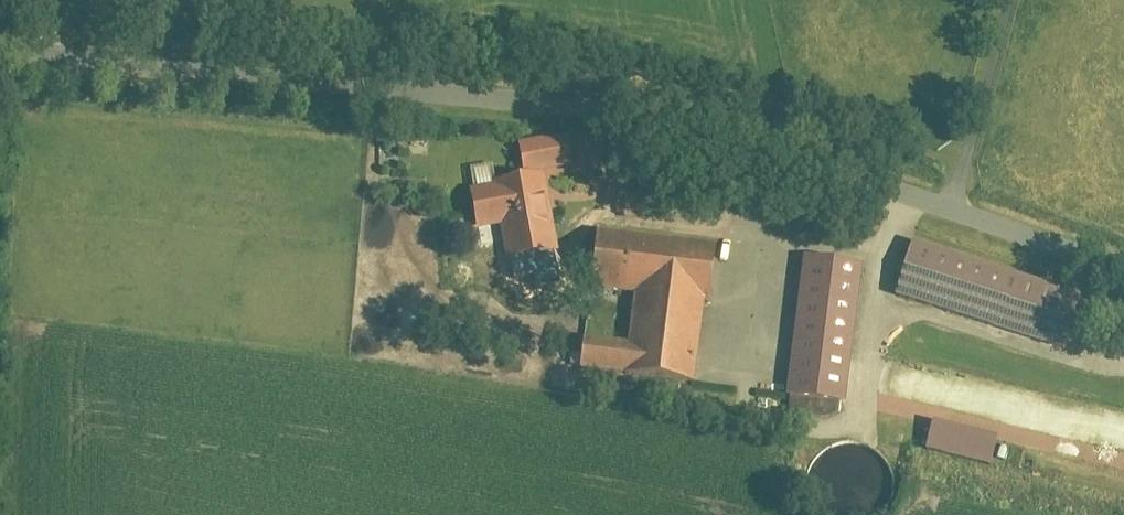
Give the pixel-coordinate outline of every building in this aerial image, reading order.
[(545,173),(468,184),(475,235),(511,230),(518,275),(558,270),(545,173)] [(724,241),(594,226),(587,288),(636,294),(630,357),(576,352),(576,377),(699,394),(724,241)] [(1088,292),(915,229),(894,288),(1067,351),(1088,292)] [(861,258),(805,254),(793,410),(850,414),(861,258)] [(1007,468),(1013,436),(945,423),(938,454),(1007,468)]
